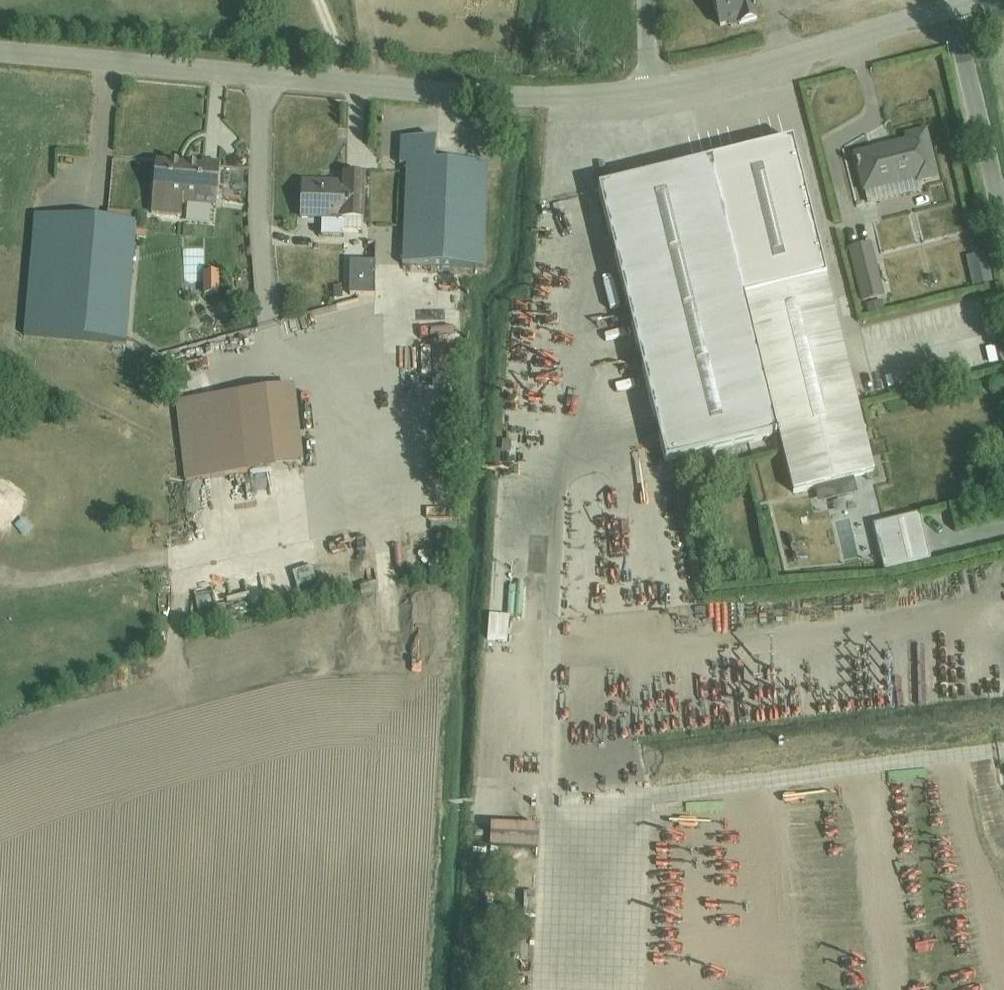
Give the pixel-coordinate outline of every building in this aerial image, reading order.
[(720,31),(738,26),(739,30),(757,25),(750,0),(711,0),(720,31)] [(907,148),(855,161),(857,170),(856,170),(863,201),(864,200),(867,211),(922,197),(920,187),(936,183),(925,138),(906,143),(907,148)] [(401,143),(399,171),(405,171),(402,270),(482,274),(487,173),(435,171),(436,145),(401,143)] [(709,168),(598,195),(665,467),(778,440),(793,499),(814,494),(818,510),(857,500),(853,484),(874,478),(791,147),(710,169),(709,168)] [(156,168),(151,219),(182,222),(183,210),(216,213),(220,170),(202,168),(202,172),(156,168)] [(303,189),(301,226),(322,227),(321,242),(344,242),(345,237),(362,237),(363,182),(345,182),(344,190),(303,189)] [(35,220),(25,339),(125,348),(136,228),(35,220)] [(871,248),(847,254),(861,307),(884,301),(871,248)] [(986,257),(966,262),(972,292),(992,287),(986,257)] [(350,266),(349,300),(375,300),(376,266),(350,266)] [(204,292),(222,291),(222,275),(204,275),(204,292)] [(251,282),(236,282),(236,296),(251,295),(251,282)] [(459,351),(431,351),(433,390),(460,389),(459,351)] [(621,391),(623,400),(641,396),(639,387),(621,391)] [(237,399),(246,479),(304,472),(294,391),(237,399)] [(246,479),(237,399),(175,405),(185,485),(246,479)] [(919,518),(872,529),(883,577),(930,565),(919,518)] [(27,519),(18,526),(28,538),(37,532),(27,519)] [(205,619),(219,618),(217,603),(203,604),(205,619)] [(511,645),(512,617),(493,616),(491,643),(511,645)] [(291,629),(293,650),(301,649),(300,628),(291,629)] [(542,855),(543,829),(496,827),(494,853),(542,855)] [(517,860),(517,871),(541,871),(541,859),(517,860)]
